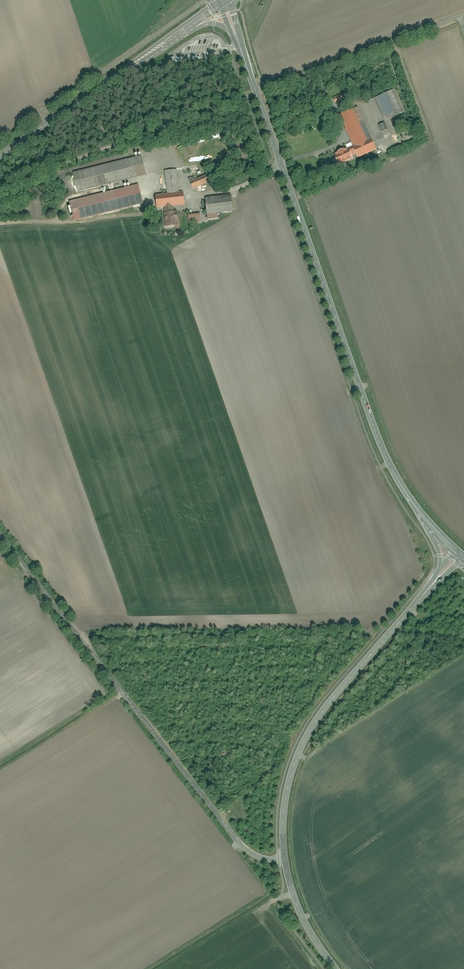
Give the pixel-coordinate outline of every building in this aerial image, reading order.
[(375,99),(385,122),(404,114),(395,91),(375,99)] [(345,93),(334,97),(336,103),(347,98),(345,93)] [(365,139),(353,109),(340,115),(353,145),(365,139)] [(383,132),(389,129),(386,122),(379,125),(383,132)] [(352,145),(358,158),(377,150),(371,137),(352,145)] [(334,155),(338,167),(353,161),(348,149),(334,155)] [(73,173),(78,193),(147,176),(142,156),(73,173)] [(167,195),(180,194),(177,169),(165,171),(167,195)] [(186,185),(188,192),(212,182),(210,175),(186,185)] [(139,185),(68,202),(73,223),(144,206),(139,185)] [(156,197),(157,209),(185,206),(184,194),(156,197)] [(206,199),(207,215),(234,213),(232,196),(206,199)] [(177,207),(164,208),(166,228),(178,227),(177,207)] [(201,213),(188,214),(189,224),(201,223),(201,213)]
